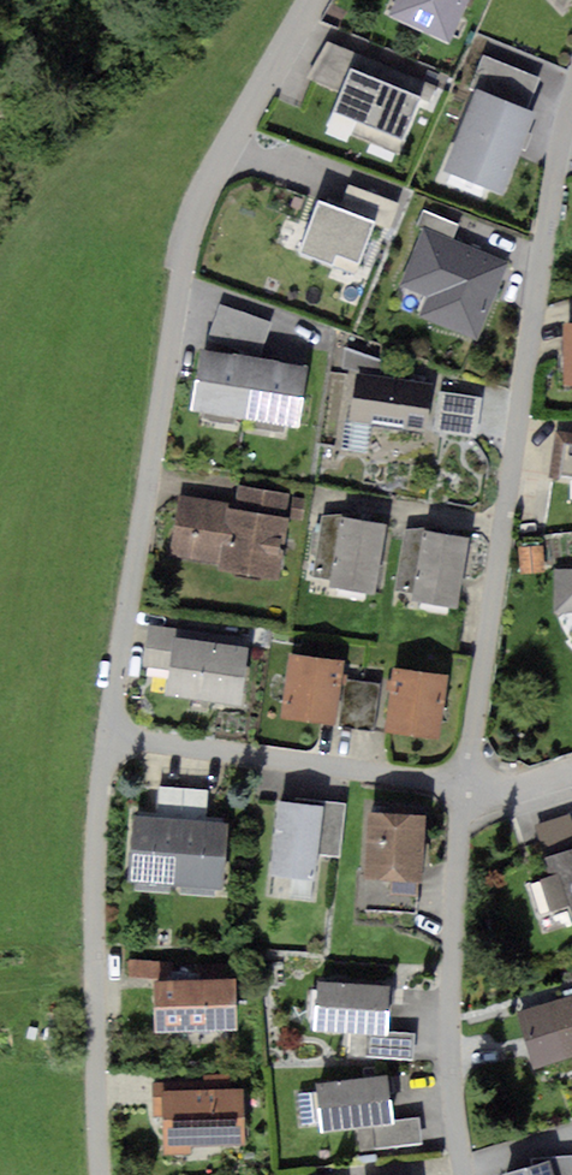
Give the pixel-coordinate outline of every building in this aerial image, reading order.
[(390,15),(456,44),(475,0),(397,0),(390,15)] [(351,68),(333,118),(403,143),(421,94),(351,68)] [(535,116),(473,92),(443,172),(505,195),(535,116)] [(371,222),(319,203),(300,256),(352,275),(371,222)] [(507,263),(424,228),(399,286),(429,299),(422,316),(476,339),(507,263)] [(225,308),(203,353),(195,413),(298,432),(309,370),(261,363),(276,326),(225,308)] [(356,374),(349,425),(428,435),(435,385),(356,374)] [(482,400),(445,394),(439,430),(476,436),(482,400)] [(236,514),(229,513),(222,564),(221,570),(282,578),(293,496),(239,489),(236,514)] [(229,508),(182,502),(175,557),(222,564),(229,513),(229,508)] [(387,527),(328,518),(317,585),(376,595),(387,527)] [(470,543),(411,534),(402,599),(460,607),(470,543)] [(555,574),(556,616),(571,616),(571,574),(555,574)] [(177,633),(149,630),(145,671),(166,673),(164,697),(244,704),(249,645),(177,639),(177,633)] [(346,664),(293,657),(284,723),(337,730),(346,664)] [(448,679),(398,674),(391,735),(440,740),(448,679)] [(347,726),(378,729),(382,685),(351,682),(347,726)] [(325,814),(282,808),(274,879),(315,884),(318,859),(341,861),(347,808),(326,805),(325,814)] [(230,828),(140,819),(133,884),(223,894),(230,828)] [(428,823),(370,819),(365,886),(423,891),(428,823)] [(545,869),(550,882),(536,887),(548,921),(570,913),(571,919),(571,860),(545,869)] [(235,985),(156,988),(158,1037),(237,1034),(235,985)] [(391,991),(318,987),(315,1038),(371,1041),(369,1064),(417,1067),(419,1041),(388,1039),(391,991)] [(522,1019),(538,1072),(571,1062),(571,1004),(522,1019)] [(389,1081),(315,1092),(322,1140),(374,1132),(377,1156),(424,1148),(420,1126),(396,1129),(389,1081)] [(169,1091),(154,1092),(154,1118),(163,1118),(164,1160),(193,1159),(199,1150),(244,1149),(243,1096),(170,1098),(169,1091)] [(552,1174),(571,1174),(571,1156),(532,1157),(533,1167),(548,1163),(552,1174)] [(506,1174),(552,1174),(548,1163),(533,1167),(506,1174)]
